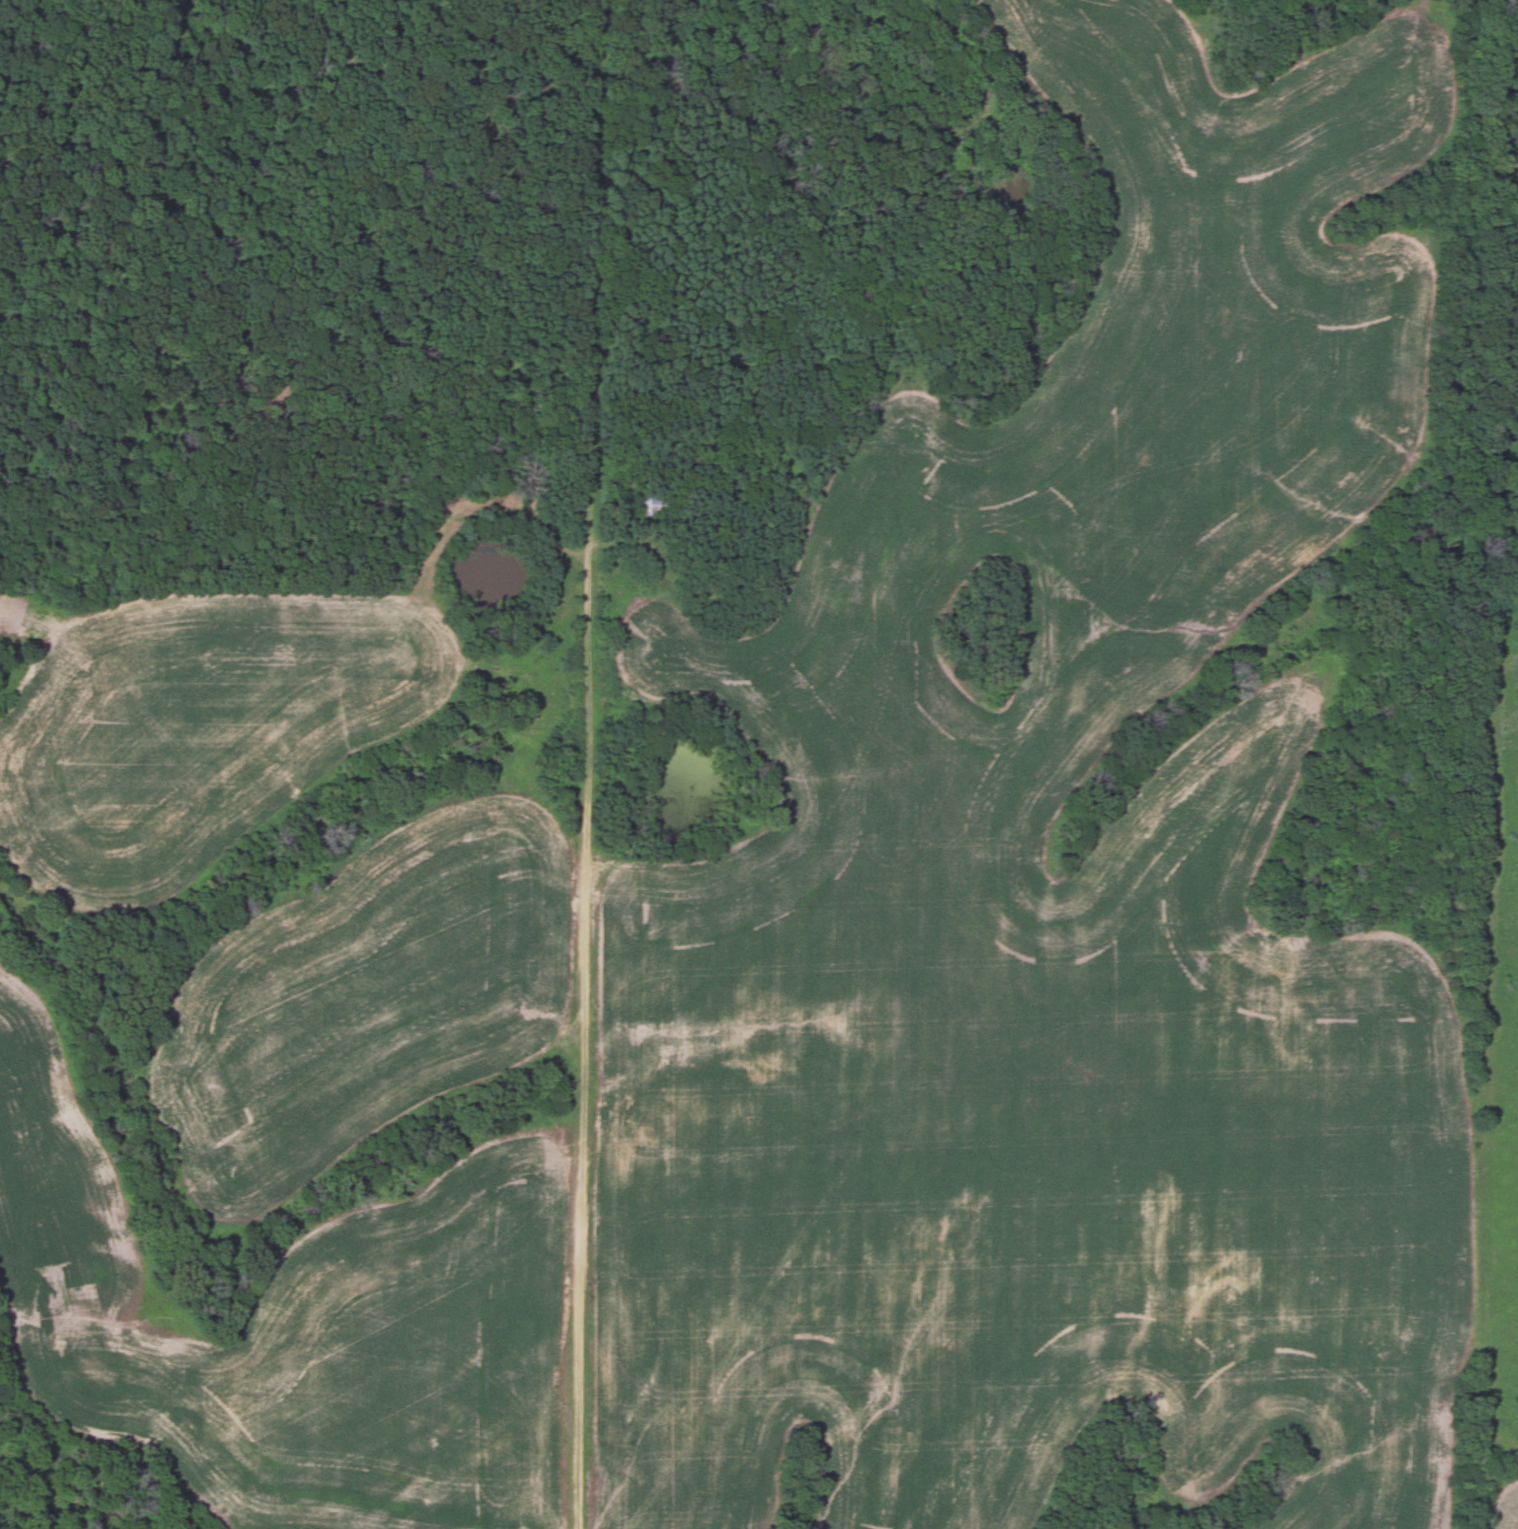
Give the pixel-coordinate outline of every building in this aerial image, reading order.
[(661,515),(660,496),(643,497),(643,515),(661,515)]
